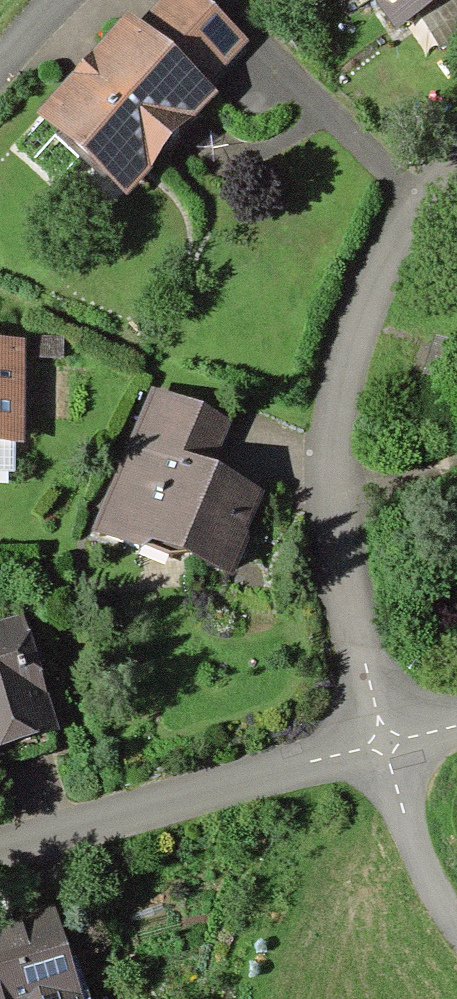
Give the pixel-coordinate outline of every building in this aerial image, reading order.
[(54,120),(143,198),(228,100),(213,87),(247,47),(193,0),(177,0),(149,31),(139,22),(54,120)] [(322,11),(338,0),(315,0),(322,11)] [(406,32),(454,0),(385,0),(406,32)] [(0,349),(0,446),(25,446),(28,350),(0,349)] [(162,398),(104,533),(229,587),(266,501),(213,478),(234,429),(162,398)] [(0,636),(0,759),(60,745),(32,628),(0,636)] [(0,938),(0,998),(85,998),(64,921),(0,938)]
